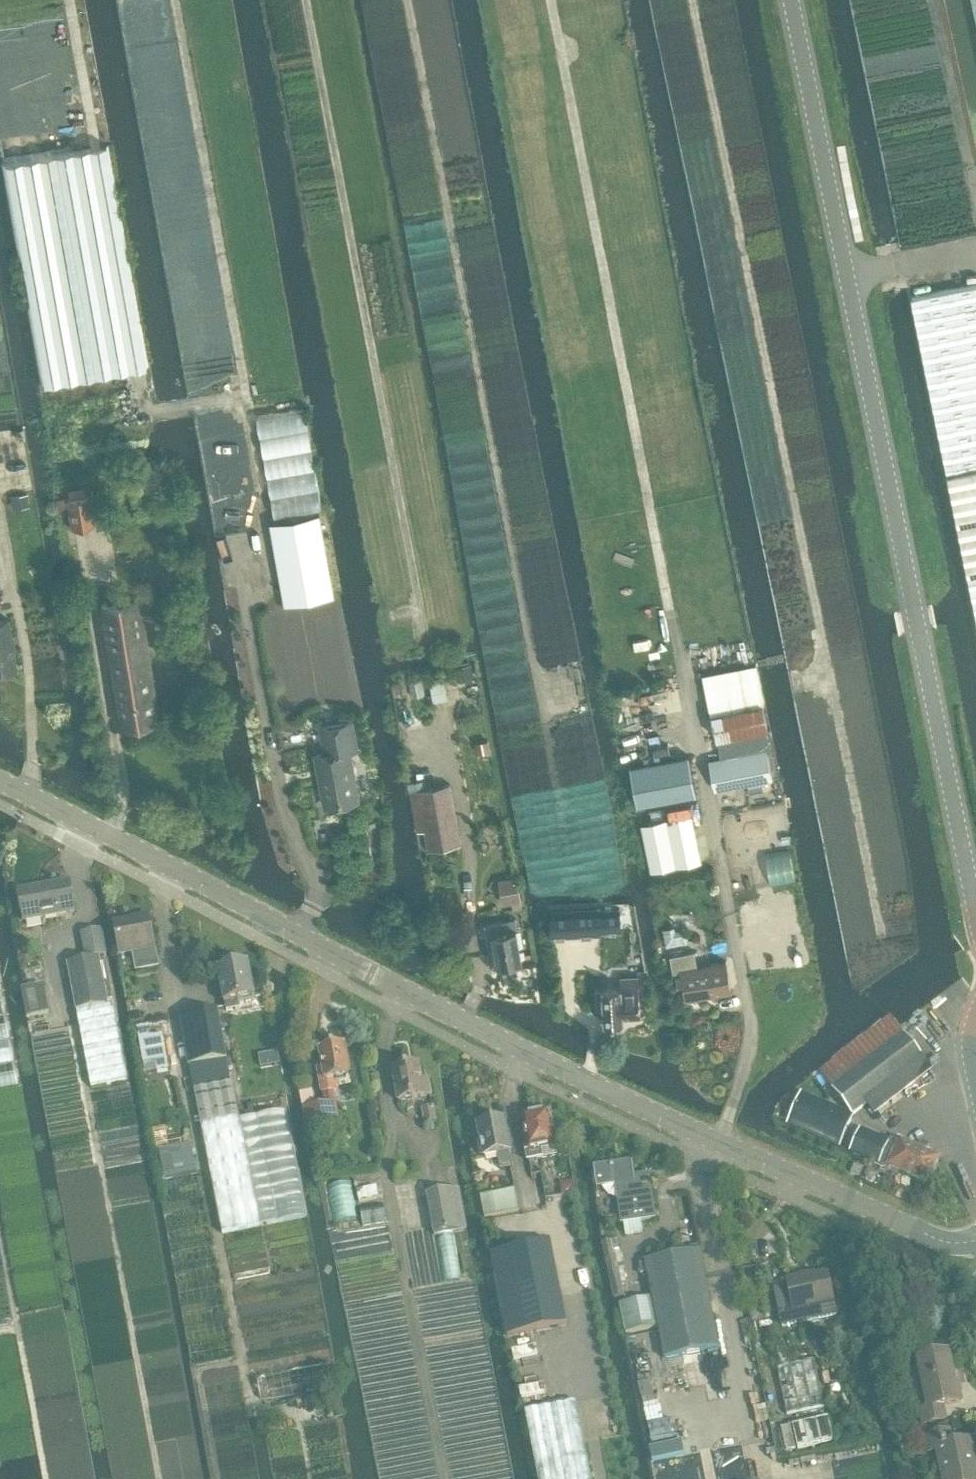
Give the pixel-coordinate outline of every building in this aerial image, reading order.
[(2,164),(43,385),(145,366),(104,145),(2,164)] [(975,610),(975,284),(911,297),(975,610)] [(28,506),(27,495),(13,497),(15,508),(28,506)] [(66,500),(71,530),(93,527),(88,497),(66,500)] [(286,603),(334,594),(319,515),(316,516),(301,518),(289,521),(271,524),(286,603)] [(101,605),(121,728),(161,721),(141,598),(101,605)] [(16,669),(7,619),(0,620),(0,672),(16,669)] [(474,662),(456,666),(459,680),(476,676),(474,662)] [(755,664),(703,675),(711,712),(713,712),(763,702),(755,664)] [(421,680),(409,682),(412,697),(424,695),(421,680)] [(432,684),(435,701),(448,698),(444,682),(432,684)] [(712,758),(710,759),(716,789),(779,776),(763,702),(713,712),(722,753),(711,755),(712,758)] [(326,753),(316,754),(326,806),(358,800),(348,750),(356,748),(351,722),(321,727),(326,753)] [(487,740),(476,742),(477,750),(488,748),(487,740)] [(637,805),(696,794),(689,755),(630,766),(637,805)] [(416,790),(409,791),(415,819),(422,818),(428,849),(442,846),(460,843),(448,784),(416,790)] [(642,824),(651,871),(700,862),(691,814),(642,824)] [(516,877),(500,880),(505,904),(512,902),(521,901),(516,877)] [(20,889),(25,920),(75,911),(70,881),(20,889)] [(598,907),(551,910),(552,936),(600,933),(600,931),(600,927),(621,926),(620,926),(619,908),(598,909),(598,907)] [(115,925),(121,956),(133,954),(136,972),(158,968),(149,918),(115,925)] [(484,925),(489,951),(496,949),(499,965),(522,961),(516,929),(510,931),(508,920),(484,925)] [(673,927),(662,929),(665,946),(687,942),(686,933),(675,935),(673,927)] [(82,933),(87,959),(107,955),(102,930),(82,933)] [(670,957),(673,972),(680,970),(687,999),(731,989),(725,961),(697,967),(693,951),(670,957)] [(68,963),(91,1088),(128,1080),(113,1004),(108,1005),(100,957),(68,963)] [(238,1001),(255,998),(248,963),(218,969),(226,1011),(240,1009),(238,1001)] [(599,989),(600,1007),(604,1007),(605,1023),(609,1022),(609,1024),(618,1024),(618,1022),(622,1022),(622,1015),(640,1014),(639,985),(638,977),(620,977),(621,986),(603,987),(604,989),(599,989)] [(48,1016),(43,986),(23,990),(28,1020),(48,1016)] [(184,1016),(192,1065),(196,1091),(230,1084),(218,1011),(184,1016)] [(888,1017),(819,1070),(853,1114),(866,1104),(872,1112),(929,1068),(896,1027),(888,1017)] [(149,1026),(137,1029),(143,1064),(155,1062),(157,1072),(169,1070),(162,1035),(151,1037),(149,1026)] [(309,1092),(300,1093),(302,1108),(307,1136),(314,1135),(340,1130),(333,1091),(336,1090),(335,1086),(338,1086),(337,1079),(350,1076),(345,1047),(319,1051),(322,1067),(317,1068),(322,1093),(323,1093),(325,1104),(315,1106),(313,1091),(309,1092)] [(394,1070),(400,1102),(431,1097),(430,1095),(428,1082),(422,1083),(418,1065),(394,1070)] [(259,1227),(239,1120),(232,1084),(194,1091),(222,1234),(259,1227)] [(788,1124),(838,1146),(851,1117),(801,1095),(788,1124)] [(422,1110),(424,1124),(436,1122),(434,1108),(422,1110)] [(526,1138),(524,1138),(529,1162),(557,1156),(555,1147),(556,1147),(549,1112),(522,1118),(526,1138)] [(478,1125),(482,1142),(478,1143),(480,1154),(482,1153),(483,1158),(497,1155),(499,1166),(500,1171),(510,1169),(509,1166),(512,1166),(510,1154),(504,1121),(478,1125)] [(165,1129),(154,1131),(157,1151),(182,1146),(181,1140),(168,1142),(165,1129)] [(852,1152),(881,1164),(889,1143),(860,1131),(852,1152)] [(937,1159),(898,1142),(888,1166),(927,1182),(937,1159)] [(624,1222),(625,1234),(642,1232),(640,1220),(654,1218),(648,1175),(634,1177),(632,1163),(593,1168),(596,1189),(616,1187),(620,1222),(624,1222)] [(480,1195),(484,1217),(518,1210),(514,1189),(480,1195)] [(435,1235),(452,1232),(467,1229),(459,1190),(428,1197),(435,1235)] [(332,1236),(337,1257),(389,1247),(384,1226),(332,1236)] [(452,1232),(435,1235),(443,1275),(460,1271),(452,1232)] [(491,1254),(496,1280),(507,1337),(567,1325),(550,1242),(491,1254)] [(614,1299),(624,1296),(612,1242),(602,1244),(614,1299)] [(685,1356),(715,1348),(718,1348),(699,1251),(646,1262),(666,1360),(685,1356)] [(788,1287),(775,1289),(782,1326),(835,1315),(827,1273),(787,1281),(788,1287)] [(619,1305),(624,1333),(655,1327),(649,1299),(619,1305)] [(917,1357),(928,1407),(918,1410),(921,1424),(946,1419),(943,1405),(947,1404),(959,1402),(948,1351),(917,1357)] [(777,1367),(786,1414),(824,1407),(814,1359),(777,1367)] [(258,1377),(262,1398),(332,1385),(328,1364),(258,1377)] [(539,1478),(591,1478),(576,1402),(526,1411),(539,1478)] [(828,1418),(792,1425),(797,1449),(833,1441),(828,1418)] [(948,1431),(924,1436),(927,1450),(936,1449),(942,1478),(975,1478),(975,1465),(971,1441),(950,1445),(948,1431)]
